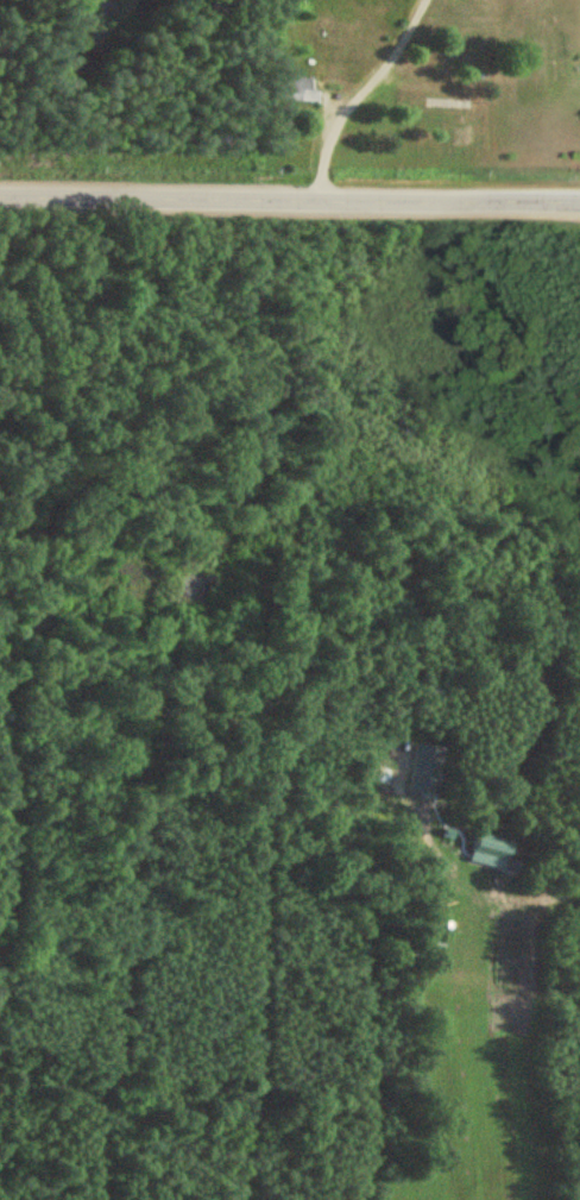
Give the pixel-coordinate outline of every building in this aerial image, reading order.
[(271,102),(312,102),(312,77),(271,77),(271,102)]
